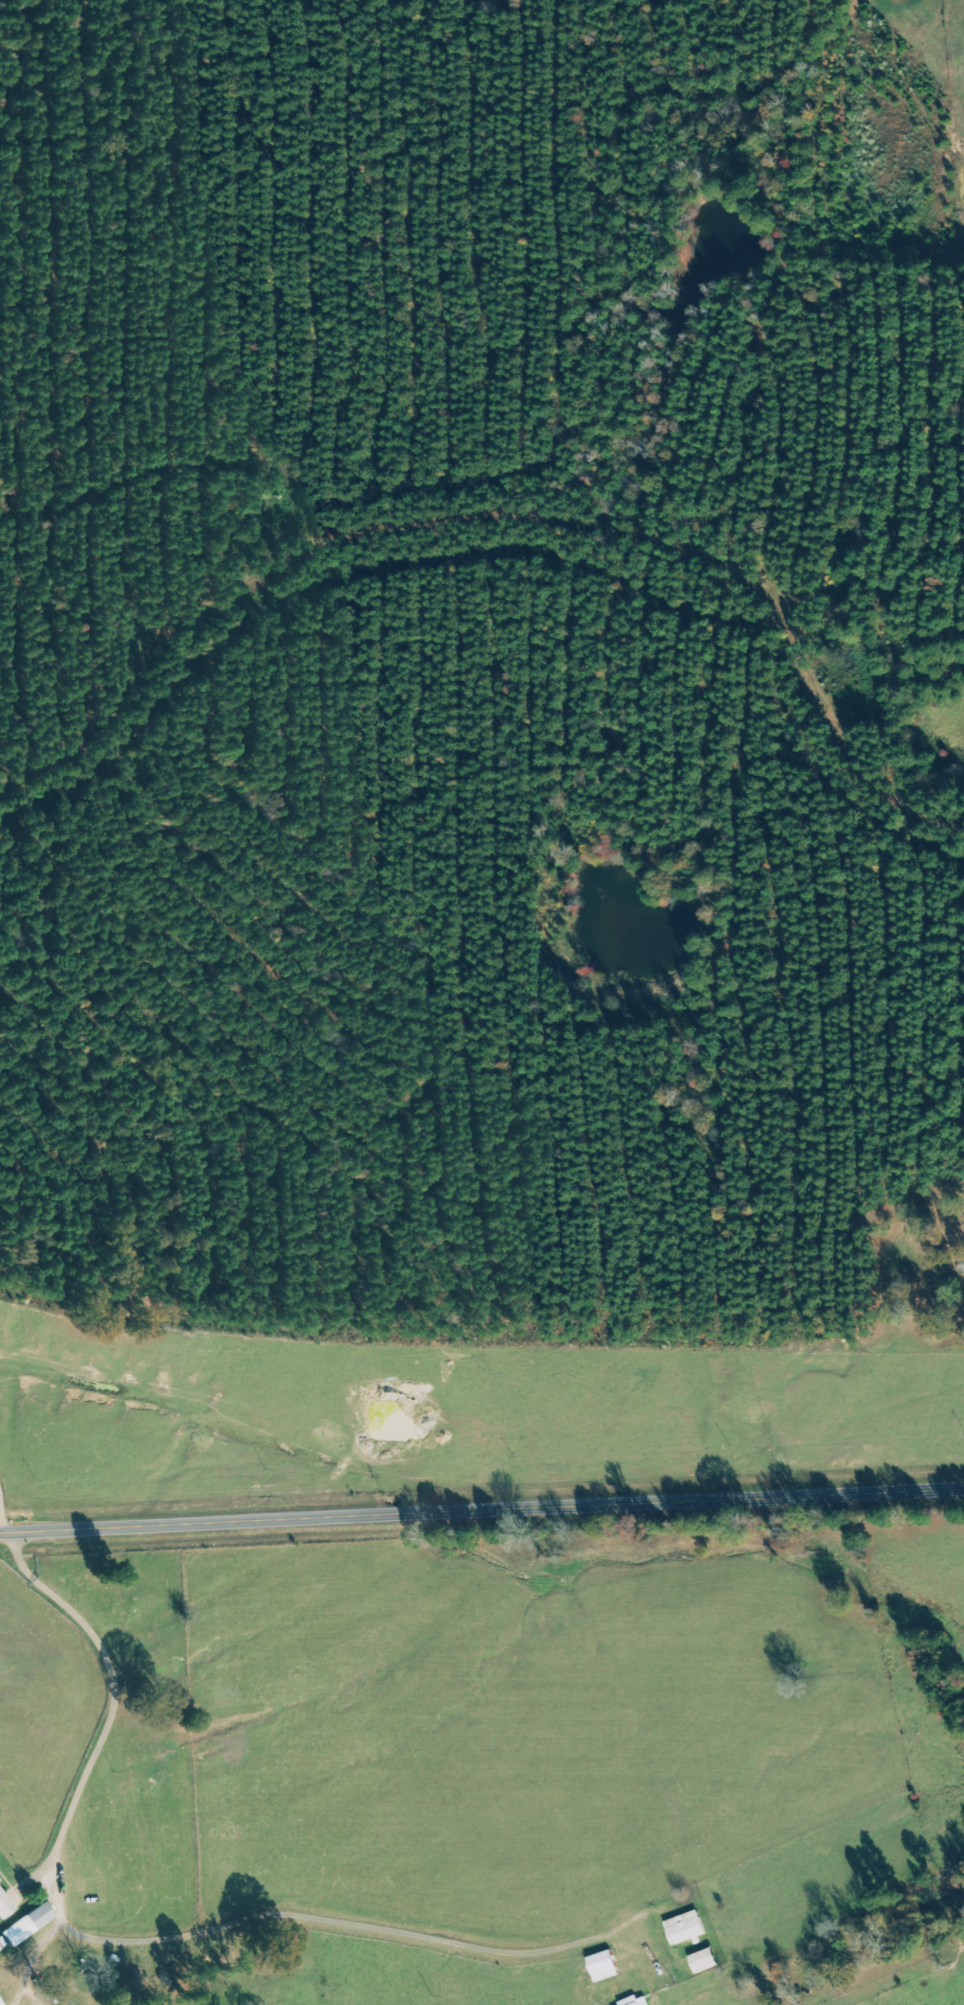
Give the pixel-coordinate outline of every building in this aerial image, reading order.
[(18,1907),(0,1881),(0,1919),(1,1919),(18,1907)] [(9,1944),(0,1931),(0,1929),(38,1901),(49,1915),(9,1944)] [(674,1945),(708,1935),(700,1910),(666,1921),(674,1945)] [(691,1956),(698,1973),(721,1965),(714,1947),(691,1956)] [(621,1975),(614,1950),(590,1957),(597,1982),(621,1975)] [(647,1996),(640,1999),(639,1996),(618,2004),(651,2004),(647,1996)]
